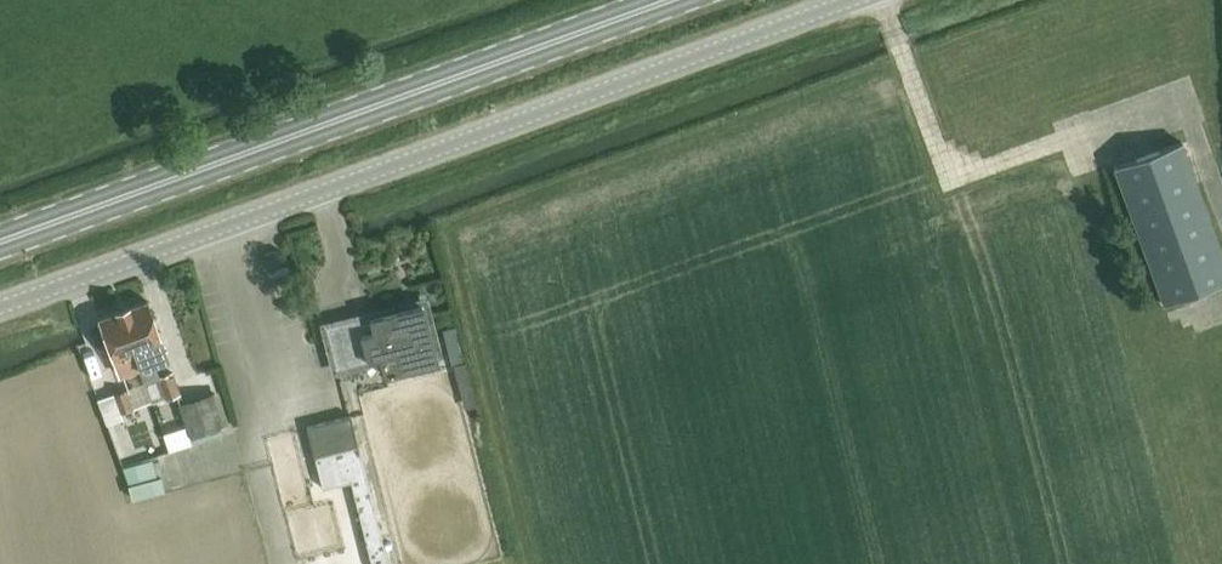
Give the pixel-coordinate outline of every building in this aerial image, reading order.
[(1164,297),(1186,289),(1221,276),(1221,244),(1183,137),(1114,162),(1164,297)] [(129,306),(122,309),(144,368),(150,384),(160,380),(166,398),(183,392),(175,370),(161,375),(157,364),(170,359),(150,302),(132,308),(129,306)] [(382,357),(386,375),(438,362),(424,304),(360,320),(359,318),(327,326),(337,369),(382,357)] [(114,314),(101,319),(122,377),(141,370),(145,382),(146,385),(150,384),(144,368),(122,309),(116,311),(114,314)] [(456,326),(443,330),(457,379),(469,376),(456,326)] [(127,389),(114,393),(121,412),(122,412),(134,408),(127,389)] [(180,404),(190,435),(223,424),(213,393),(180,404)] [(308,428),(323,488),(339,483),(352,480),(373,563),(389,563),(351,417),(308,428)] [(161,473),(129,482),(132,496),(165,487),(161,473)]
